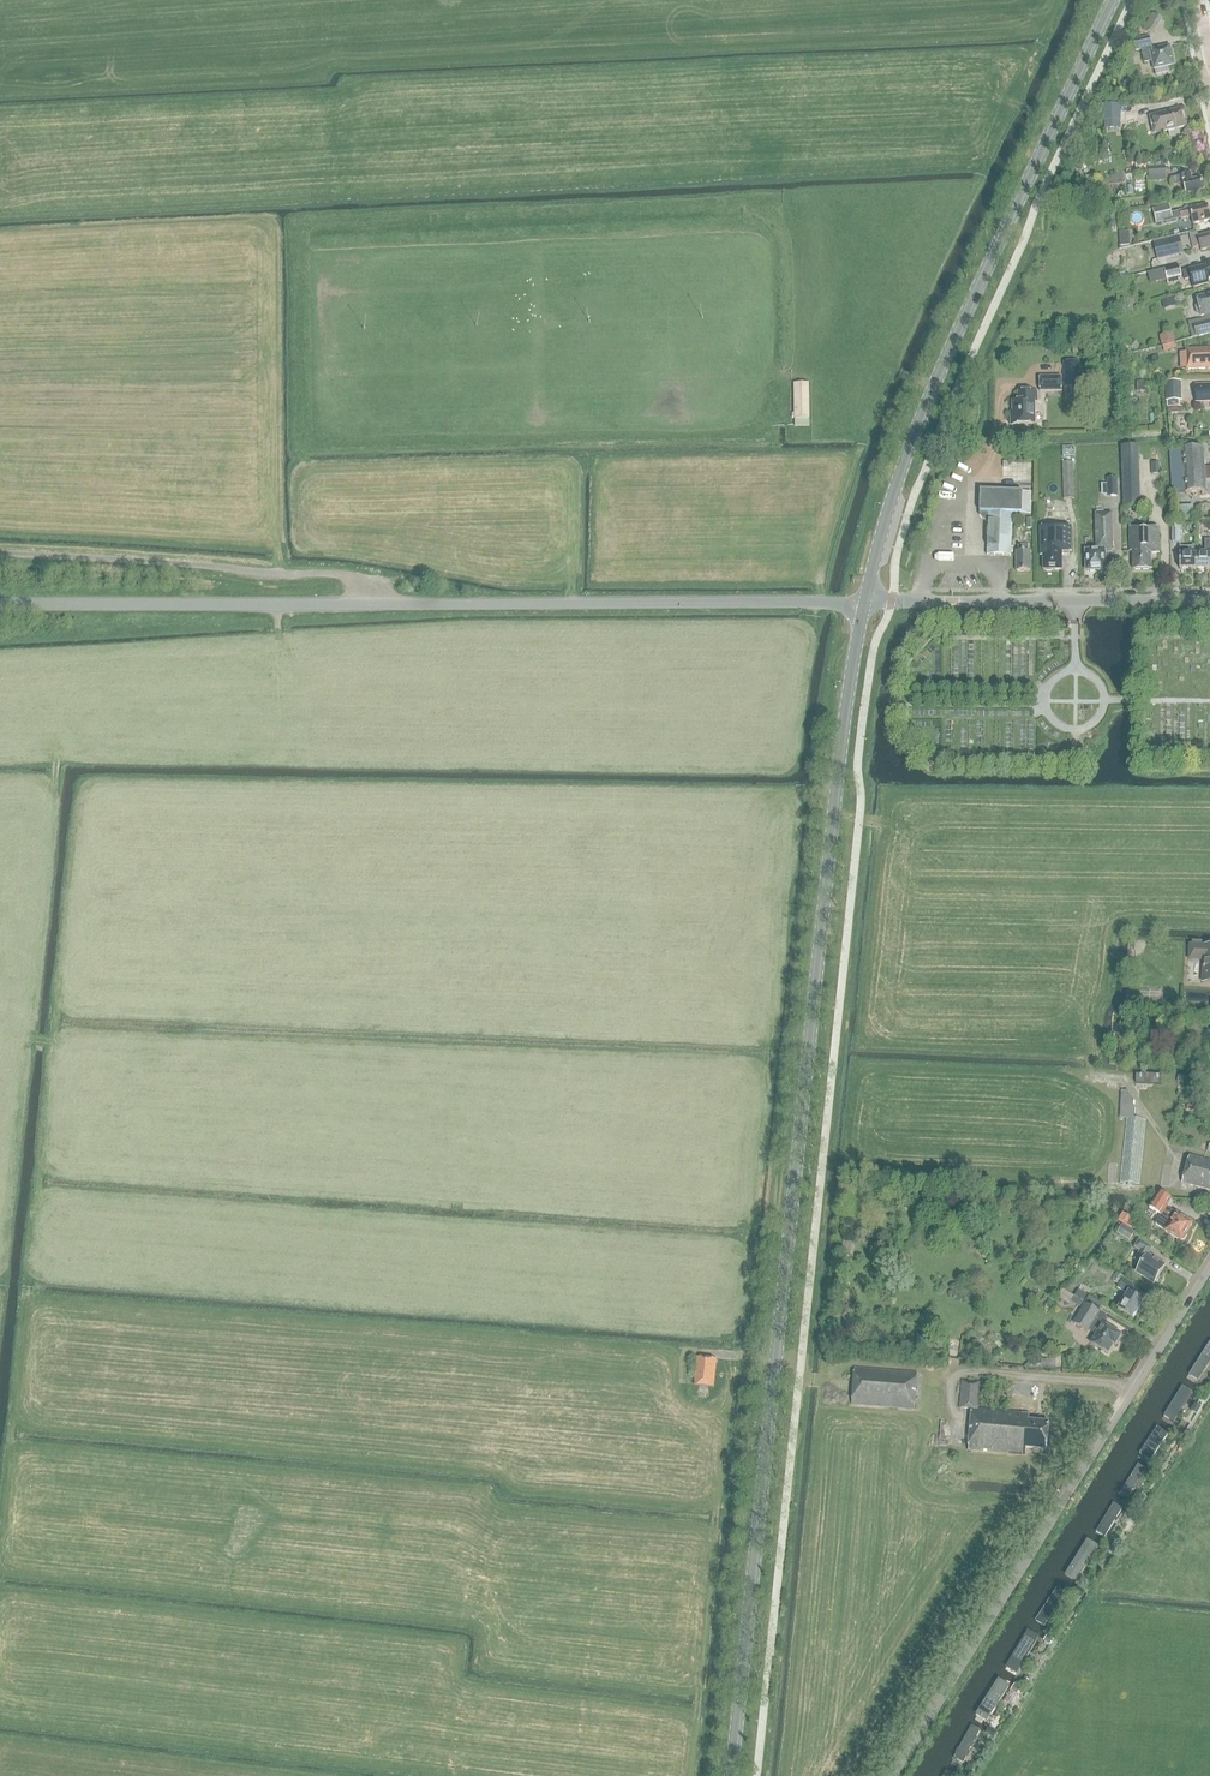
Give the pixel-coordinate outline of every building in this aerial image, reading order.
[(1152,13),(1149,18),(1158,24),(1161,18),(1152,13)] [(1152,51),(1149,37),(1133,41),(1135,52),(1141,51),(1143,64),(1152,62),(1154,69),(1173,65),(1169,48),(1152,51)] [(1119,105),(1102,106),(1103,122),(1104,122),(1104,129),(1120,128),(1120,121),(1121,121),(1119,105)] [(1188,126),(1184,109),(1149,116),(1153,134),(1188,126)] [(1173,175),(1172,162),(1147,164),(1148,176),(1173,175)] [(1192,180),(1190,173),(1179,175),(1180,176),(1170,179),(1172,186),(1183,183),(1185,194),(1204,190),(1201,178),(1192,180)] [(1169,205),(1152,209),(1156,224),(1163,222),(1162,215),(1171,212),(1169,205)] [(1162,215),(1163,222),(1163,223),(1191,216),(1192,224),(1209,220),(1209,216),(1207,205),(1189,209),(1171,213),(1171,212),(1162,215)] [(1122,244),(1131,244),(1131,230),(1122,230),(1122,244)] [(1196,233),(1190,235),(1193,247),(1199,246),(1200,250),(1209,248),(1209,234),(1197,237),(1196,233)] [(1183,254),(1179,236),(1153,242),(1157,260),(1183,254)] [(1164,268),(1152,271),(1155,282),(1166,280),(1167,280),(1178,277),(1181,276),(1178,265),(1164,268)] [(1203,266),(1203,267),(1182,272),(1184,280),(1191,278),(1193,288),(1207,284),(1207,282),(1209,281),(1209,265),(1203,266)] [(1195,297),(1197,303),(1195,305),(1195,308),(1196,313),(1198,315),(1200,317),(1208,315),(1209,321),(1193,325),(1196,337),(1209,334),(1209,294),(1195,297)] [(1173,330),(1161,334),(1166,350),(1178,346),(1173,330)] [(1097,347),(1086,347),(1086,355),(1097,356),(1097,347)] [(1181,356),(1182,366),(1184,369),(1188,368),(1188,369),(1209,368),(1209,349),(1187,350),(1187,352),(1187,353),(1183,353),(1181,356)] [(1065,363),(1065,388),(1080,388),(1080,362),(1065,363)] [(1039,392),(1062,392),(1062,376),(1039,377),(1039,392)] [(1181,400),(1180,380),(1165,381),(1166,401),(1181,400)] [(1136,381),(1136,391),(1144,391),(1144,381),(1136,381)] [(790,418),(807,418),(807,382),(792,382),(792,412),(790,413),(790,418)] [(1195,386),(1196,402),(1209,402),(1209,385),(1195,386)] [(1037,402),(1037,392),(1018,392),(1018,401),(1012,401),(1012,412),(1010,412),(1010,425),(1035,425),(1034,402),(1037,402)] [(1140,507),(1138,446),(1121,446),(1124,508),(1140,507)] [(1205,491),(1202,448),(1182,450),(1184,492),(1205,491)] [(1168,450),(1171,494),(1182,493),(1180,450),(1168,450)] [(1117,478),(1107,478),(1107,497),(1117,496),(1117,478)] [(1022,492),(979,491),(978,515),(985,522),(988,522),(986,555),(1010,556),(1012,514),(1021,514),(1022,492)] [(1195,518),(1194,504),(1181,505),(1182,519),(1195,518)] [(1112,550),(1111,514),(1094,514),(1096,550),(1085,551),(1086,571),(1088,571),(1090,572),(1094,571),(1095,570),(1105,570),(1104,550),(1112,550)] [(1201,520),(1201,524),(1208,531),(1209,531),(1209,520),(1201,520)] [(1180,524),(1171,524),(1171,542),(1180,542),(1180,524)] [(1070,552),(1070,527),(1040,527),(1040,556),(1043,556),(1043,570),(1045,570),(1046,571),(1051,571),(1052,570),(1061,570),(1061,552),(1070,552)] [(1158,553),(1158,527),(1129,528),(1129,551),(1132,551),(1132,570),(1150,569),(1150,553),(1158,553)] [(1197,555),(1195,555),(1195,570),(1209,569),(1209,541),(1205,541),(1205,555),(1197,555)] [(1028,552),(1028,544),(1018,545),(1017,552),(1015,552),(1015,571),(1031,571),(1031,552),(1028,552)] [(1179,570),(1195,570),(1195,555),(1197,555),(1197,546),(1191,546),(1191,547),(1179,547),(1179,555),(1179,570)] [(1205,947),(1205,948),(1191,947),(1190,958),(1205,959),(1204,978),(1209,978),(1209,947),(1205,947)] [(1126,1057),(1127,1039),(1119,1039),(1118,1057),(1126,1057)] [(1161,1075),(1136,1074),(1135,1083),(1161,1085),(1161,1075)] [(1121,1090),(1119,1117),(1134,1118),(1135,1107),(1132,1106),(1133,1100),(1129,1095),(1127,1095),(1127,1091),(1121,1090)] [(1145,1120),(1126,1118),(1119,1183),(1138,1185),(1145,1120)] [(1189,1156),(1181,1183),(1209,1191),(1209,1188),(1209,1162),(1189,1156)] [(1171,1200),(1159,1192),(1149,1208),(1161,1216),(1157,1222),(1167,1228),(1165,1231),(1180,1241),(1181,1240),(1184,1240),(1187,1236),(1185,1233),(1191,1224),(1176,1214),(1166,1208),(1171,1200)] [(1128,1222),(1131,1217),(1123,1212),(1118,1220),(1133,1229),(1135,1226),(1128,1222)] [(1134,1232),(1121,1224),(1116,1233),(1129,1241),(1134,1232)] [(849,1253),(851,1242),(844,1240),(841,1252),(849,1253)] [(1152,1248),(1139,1240),(1134,1248),(1140,1251),(1134,1260),(1141,1265),(1136,1273),(1153,1284),(1155,1282),(1156,1281),(1158,1279),(1158,1277),(1164,1266),(1147,1256),(1152,1248)] [(1134,1287),(1122,1279),(1117,1287),(1127,1294),(1117,1310),(1131,1319),(1143,1300),(1130,1292),(1134,1287)] [(1086,1300),(1089,1296),(1078,1289),(1074,1296),(1064,1290),(1062,1289),(1060,1291),(1058,1294),(1057,1297),(1070,1305),(1071,1302),(1082,1308),(1084,1304),(1086,1300)] [(1084,1304),(1097,1311),(1102,1303),(1089,1296),(1086,1300),(1084,1304)] [(1107,1317),(1084,1304),(1073,1324),(1087,1332),(1088,1330),(1096,1335),(1090,1343),(1107,1354),(1113,1345),(1115,1346),(1116,1345),(1117,1345),(1121,1339),(1120,1338),(1121,1336),(1103,1325),(1107,1317)] [(716,1357),(697,1355),(694,1384),(714,1385),(716,1357)] [(917,1373),(854,1368),(851,1404),(914,1409),(917,1373)] [(961,1380),(959,1408),(971,1409),(978,1409),(980,1382),(961,1380)] [(1197,1414),(1201,1407),(1195,1402),(1190,1410),(1197,1414)] [(978,1409),(971,1409),(967,1450),(1025,1456),(1026,1450),(1026,1448),(1046,1450),(1048,1423),(1028,1421),(1029,1418),(1029,1414),(978,1409)] [(1180,1440),(1184,1434),(1179,1431),(1175,1437),(1180,1440)] [(1130,1519),(1135,1511),(1129,1507),(1124,1516),(1130,1519)] [(1084,1591),(1077,1586),(1074,1591),(1081,1596),(1084,1591)] [(1077,1603),(1081,1598),(1073,1594),(1070,1599),(1077,1603)] [(1054,1639),(1047,1635),(1044,1641),(1050,1645),(1054,1639)] [(1011,1690),(1017,1694),(1021,1688),(1015,1683),(1011,1690)] [(998,1728),(992,1724),(987,1732),(993,1736),(998,1728)]
